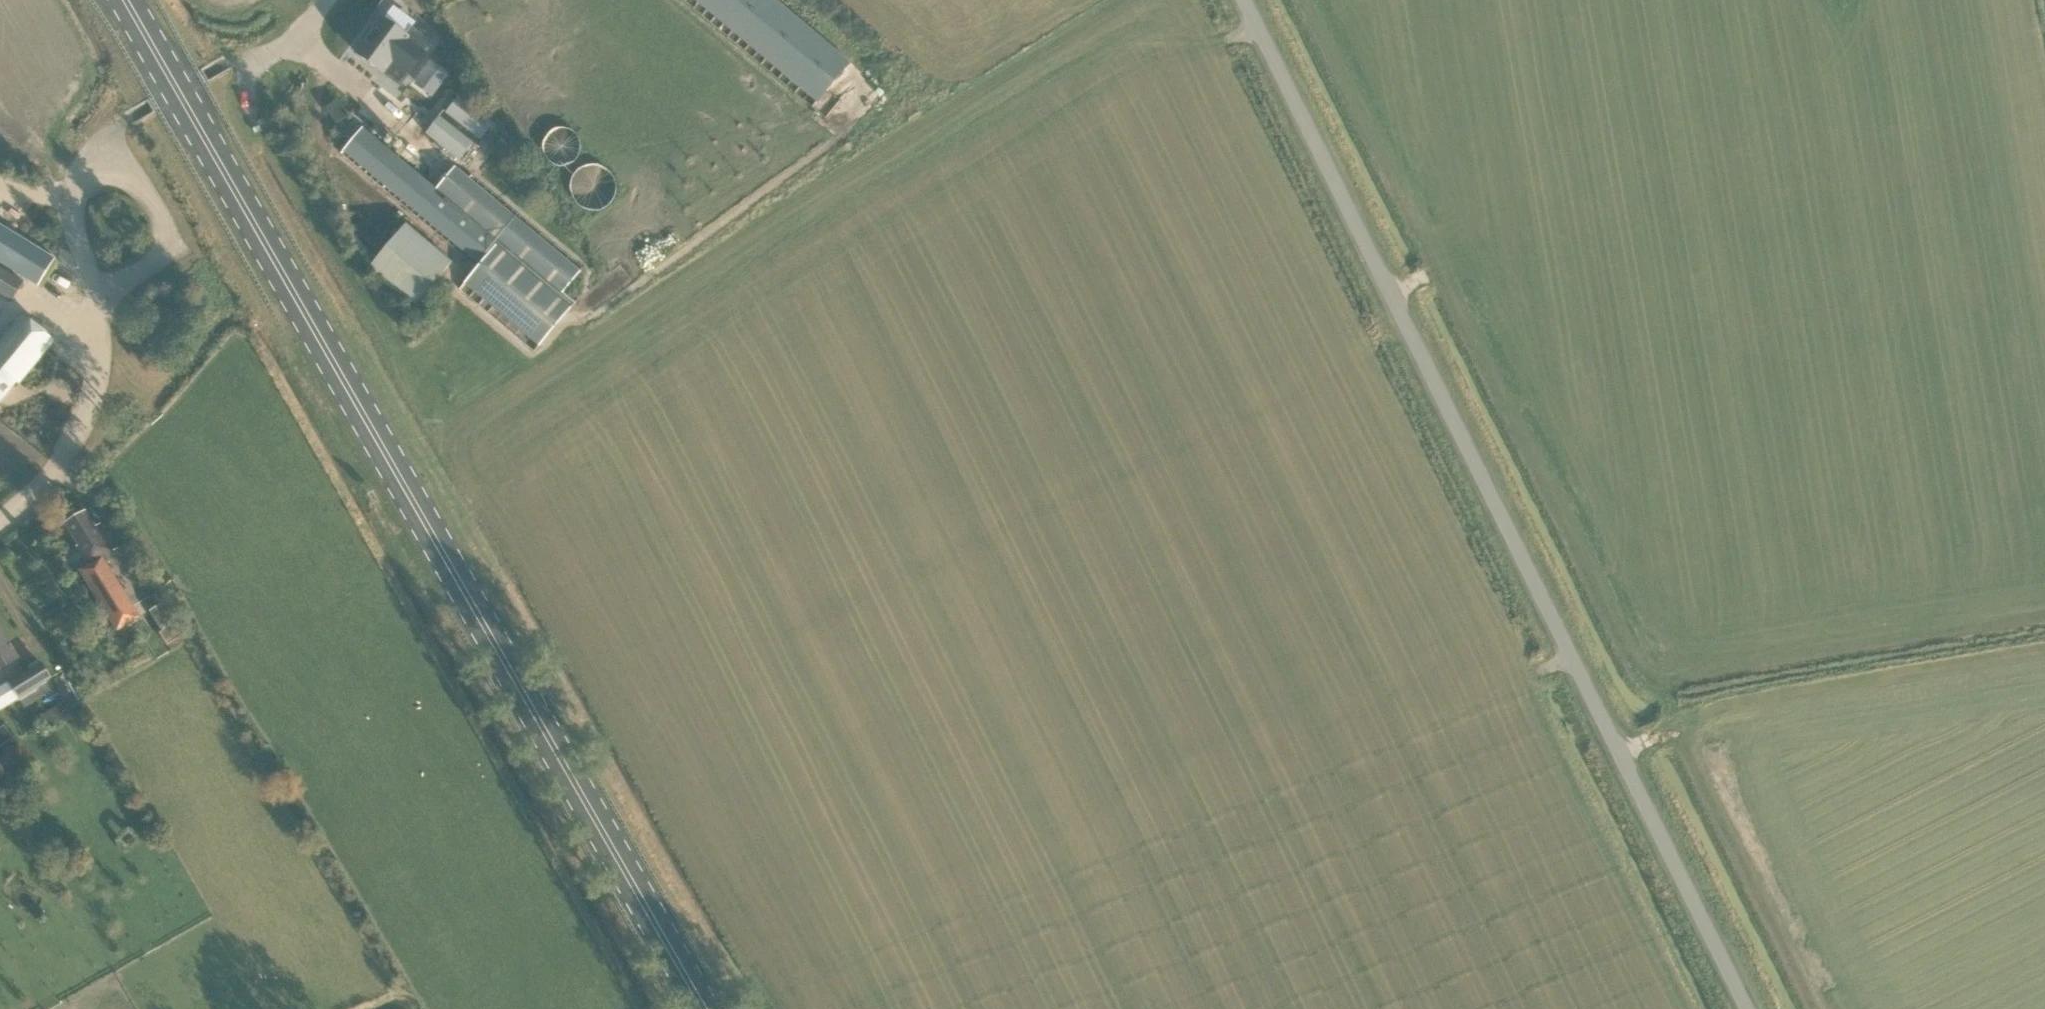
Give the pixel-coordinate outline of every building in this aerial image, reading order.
[(817,102),(851,63),(776,0),(695,0),(817,102)] [(364,37),(354,48),(380,71),(391,59),(406,73),(433,43),(413,25),(406,33),(384,13),(376,22),(373,19),(360,33),(364,37)] [(432,62),(423,74),(439,86),(448,74),(432,62)] [(461,95),(429,136),(463,163),(495,122),(461,95)] [(589,147),(574,125),(550,140),(565,163),(589,147)] [(582,271),(459,168),(455,165),(437,187),(364,126),(344,150),(482,264),(465,284),(539,345),(575,302),(564,293),(582,271)] [(586,171),(591,183),(582,187),(592,207),(619,194),(604,162),(586,171)] [(420,221),(379,266),(424,307),(465,263),(420,221)] [(39,285),(55,259),(0,225),(0,261),(39,285)] [(24,282),(0,267),(0,292),(13,300),(24,282)] [(24,315),(0,344),(0,402),(17,381),(19,383),(55,340),(24,315)] [(101,523),(96,526),(86,511),(65,523),(79,545),(77,546),(89,565),(81,570),(118,630),(140,616),(103,557),(117,548),(101,523)] [(162,604),(151,610),(162,631),(173,625),(162,604)] [(11,644),(0,626),(0,650),(11,644)] [(0,650),(0,668),(1,669),(20,658),(11,644),(0,650)] [(10,681),(25,707),(52,691),(47,681),(52,678),(42,662),(10,681)]
